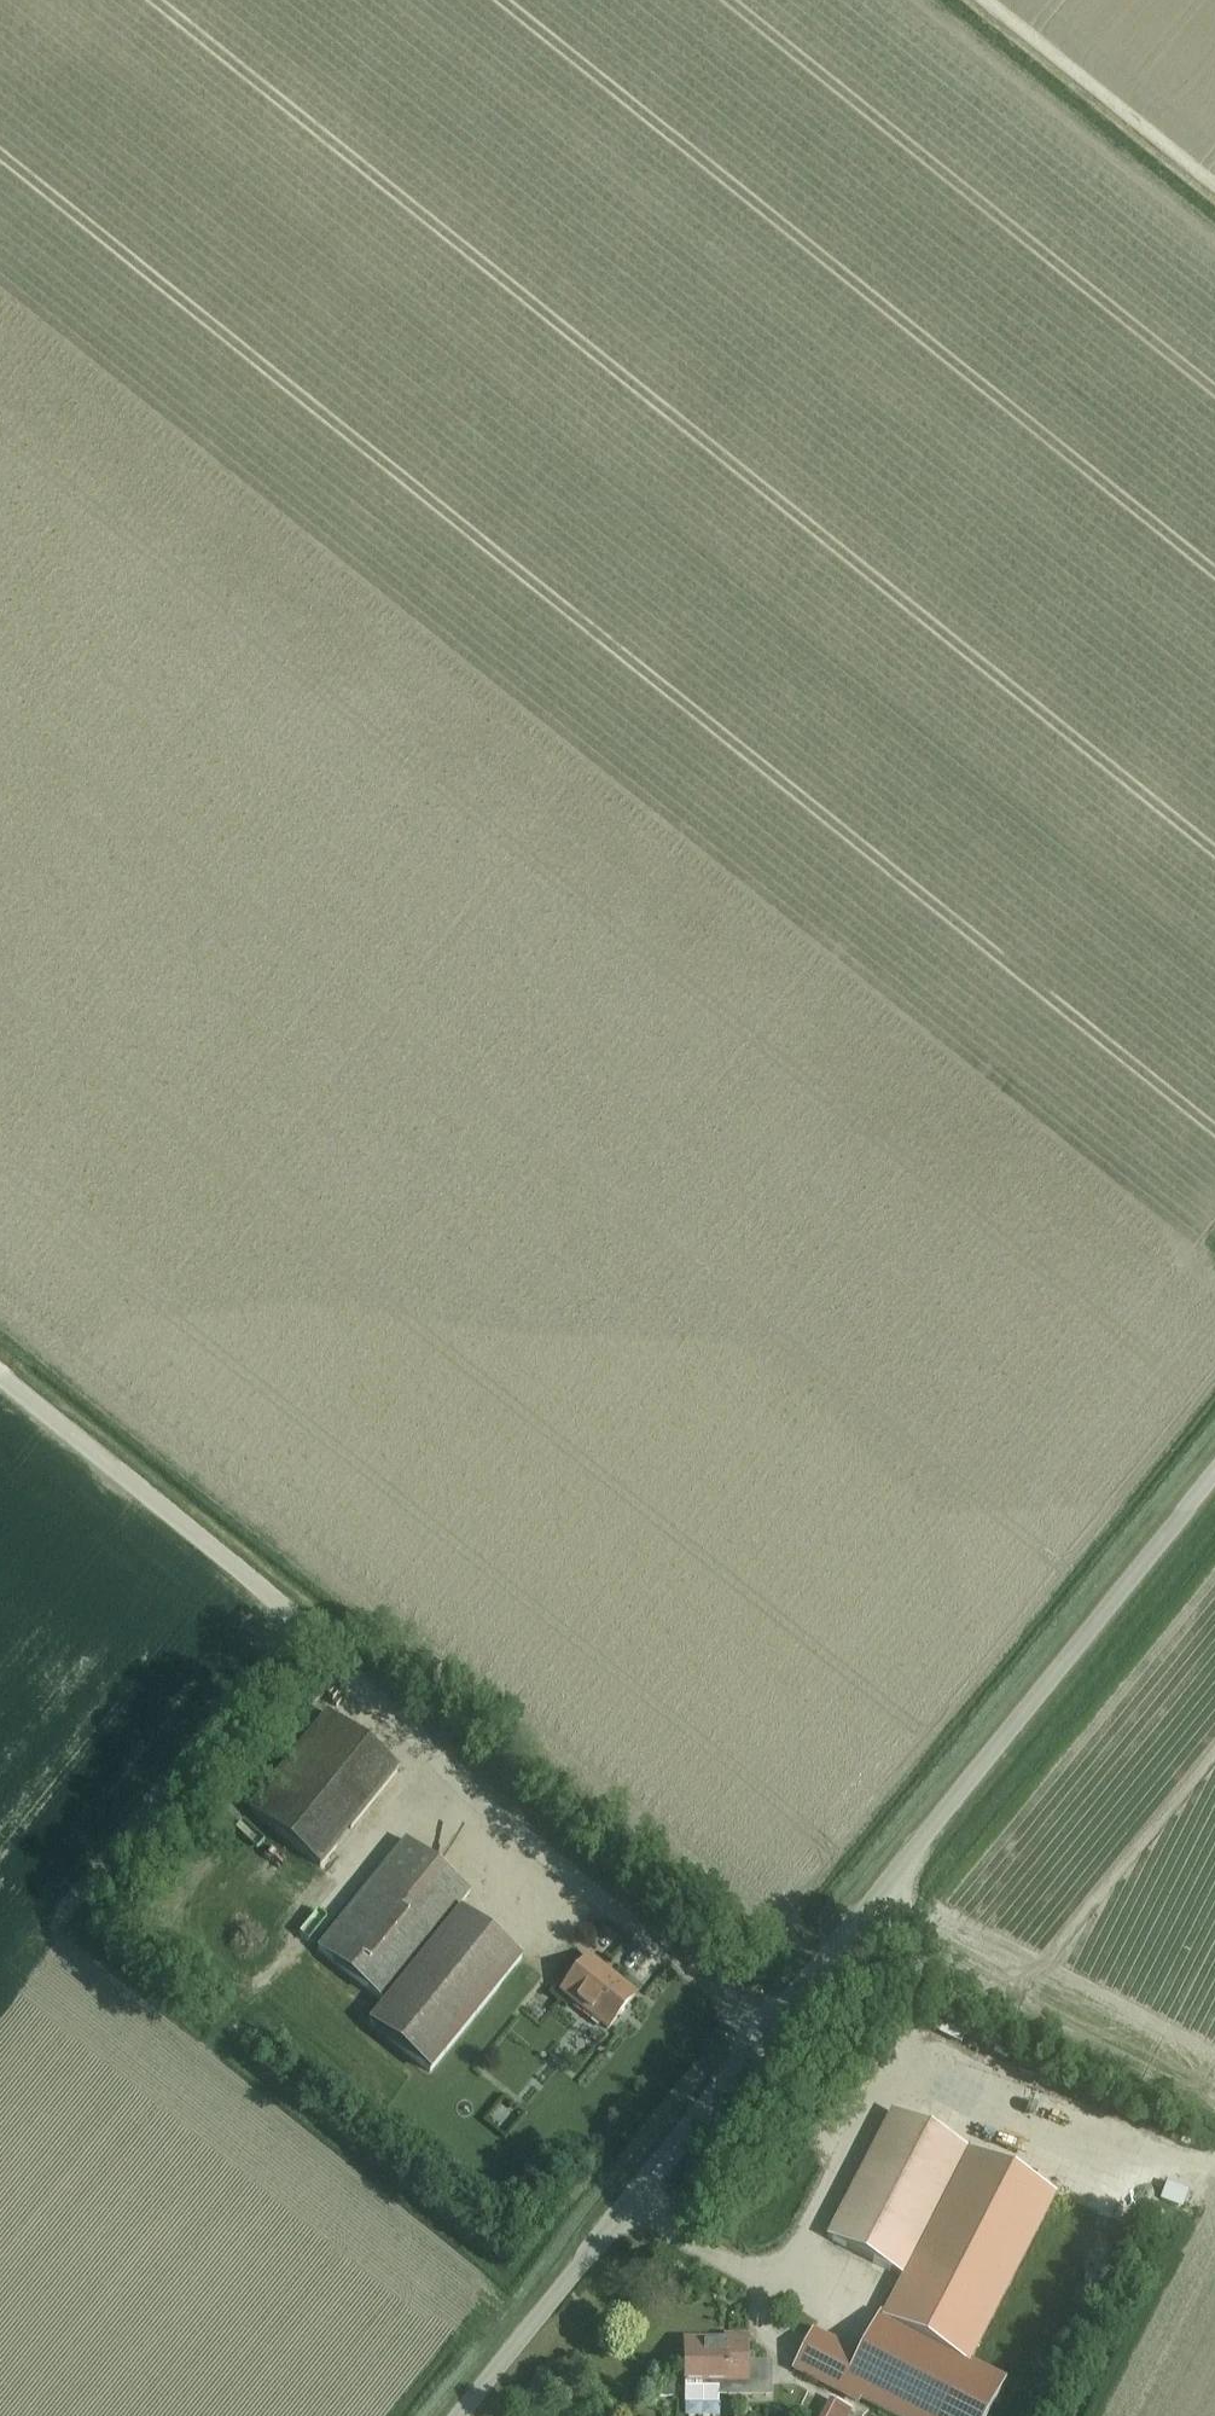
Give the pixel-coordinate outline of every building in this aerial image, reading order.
[(320,1866),(397,1770),(325,1713),(248,1809),(320,1866)] [(470,1891),(406,1839),(317,1949),(382,2001),(457,1907),(470,1891)] [(520,1958),(457,1907),(382,2001),(366,2020),(429,2071),(520,1958)] [(607,2028),(635,1994),(589,1956),(561,1991),(607,2028)] [(828,2237),(904,2276),(969,2151),(893,2112),(828,2237)] [(969,2151),(904,2276),(881,2319),(968,2364),(1056,2196),(969,2151)] [(858,2356),(843,2385),(861,2395),(902,2415),(985,2415),(1003,2382),(968,2364),(881,2319),(879,2317),(858,2356)] [(858,2400),(861,2395),(843,2385),(858,2356),(813,2332),(794,2368),(858,2400)] [(684,2382),(684,2402),(718,2402),(718,2388),(747,2388),(747,2336),(725,2336),(725,2341),(684,2341),(684,2382)] [(834,2402),(827,2415),(845,2415),(848,2409),(834,2402)]
